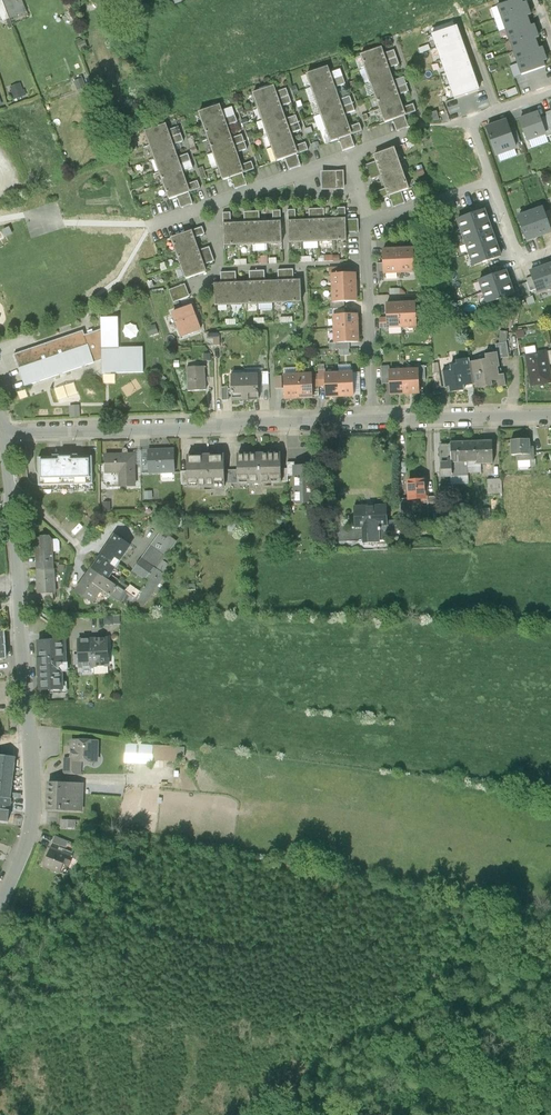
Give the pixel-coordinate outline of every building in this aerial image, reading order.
[(4,21),(16,16),(10,0),(0,0),(0,12),(4,21)] [(16,16),(27,12),(22,0),(10,0),(16,16)] [(529,9),(526,3),(523,4),(521,0),(516,0),(497,7),(502,18),(529,9)] [(502,18),(506,30),(529,21),(527,16),(531,15),(529,9),(502,18)] [(510,41),(537,31),(534,25),(531,26),(529,21),(506,30),(510,41)] [(456,26),(432,35),(436,48),(461,40),(456,26)] [(510,41),(514,52),(537,44),(535,39),(539,38),(537,31),(510,41)] [(461,40),(436,48),(441,61),(465,52),(461,40)] [(85,42),(78,44),(80,51),(87,48),(85,42)] [(518,64),(545,54),(542,48),(539,49),(537,44),(514,52),(518,64)] [(361,55),(366,69),(397,58),(394,50),(383,54),(380,48),(361,55)] [(465,52),(441,61),(445,73),(470,65),(465,52)] [(518,64),(522,75),(545,67),(543,62),(547,60),(545,54),(518,64)] [(366,69),(371,82),(390,75),(388,69),(400,65),(397,58),(366,69)] [(470,65),(445,73),(450,86),(474,78),(470,65)] [(307,74),(312,88),(343,77),(340,70),(329,74),(327,67),(307,74)] [(371,82),(375,96),(406,85),(404,77),(392,82),(390,75),(371,82)] [(312,88),(317,101),(336,94),(334,88),(346,84),(343,77),(312,88)] [(474,78),(450,86),(455,99),(457,99),(479,91),(474,78)] [(85,88),(82,79),(74,82),(77,91),(85,88)] [(20,84),(10,88),(12,92),(10,93),(12,100),(26,95),(24,90),(22,91),(20,84)] [(375,96),(380,109),(400,102),(398,96),(409,92),(406,85),(375,96)] [(253,93),(258,107),(289,96),(286,89),(275,93),(273,86),(253,93)] [(317,101),(322,115),(353,104),(350,97),(339,101),(336,94),(317,101)] [(258,107),(263,121),(282,114),(280,107),(292,103),(289,96),(258,107)] [(402,109),(400,102),(380,109),(385,123),(392,120),(405,116),(416,112),(413,104),(402,109)] [(322,115),(326,128),(346,121),(344,115),(355,111),(353,104),(322,115)] [(199,112),(204,126),(235,115),(233,108),(221,112),(219,105),(199,112)] [(539,113),(519,119),(527,141),(546,134),(539,113)] [(263,121),(268,134),(299,123),(296,116),(285,120),(282,114),(263,121)] [(204,126),(209,140),(228,133),(226,126),(238,122),(235,115),(204,126)] [(405,116),(392,120),(397,132),(409,128),(405,116)] [(506,120),(485,127),(495,157),(516,149),(506,120)] [(348,128),(346,121),(326,128),(331,142),(339,140),(351,135),(362,131),(360,124),(348,128)] [(268,134),(272,148),(292,141),(290,134),(301,130),(299,123),(268,134)] [(145,132),(150,145),(181,134),(179,127),(167,131),(165,125),(145,132)] [(209,140),(214,153),(245,142),(242,135),(231,139),(228,133),(209,140)] [(150,145),(155,159),(175,152),(172,146),(184,142),(181,134),(150,145)] [(351,135),(339,140),(343,151),(355,147),(351,135)] [(294,147),(292,141),(272,148),(277,161),(285,159),(297,154),(308,150),(306,143),(294,147)] [(214,153),(219,167),(238,160),(236,154),(247,149),(245,142),(214,153)] [(399,162),(394,148),(375,155),(377,162),(365,166),(368,173),(399,162)] [(155,159),(160,172),(191,161),(188,154),(177,158),(175,152),(155,159)] [(297,154),(285,159),(289,170),(301,166),(297,154)] [(240,166),(238,160),(219,167),(223,181),(231,178),(243,174),(254,170),(252,162),(240,166)] [(160,172),(165,186),(184,179),(182,173),(193,169),(191,161),(160,172)] [(404,175),(399,162),(368,173),(371,180),(382,176),(384,182),(404,175)] [(344,172),(321,173),(322,190),(344,189),(344,172)] [(243,174),(231,178),(235,190),(247,185),(243,174)] [(409,189),(404,175),(384,182),(386,189),(375,193),(378,200),(389,196),(401,192),(409,189)] [(186,185),(184,179),(165,186),(170,200),(177,197),(189,193),(201,189),(198,181),(186,185)] [(401,192),(389,196),(393,208),(405,203),(401,192)] [(189,193),(177,197),(181,209),(193,204),(189,193)] [(338,220),(331,221),(332,241),(347,241),(346,233),(346,220),(345,208),(337,208),(338,220)] [(531,212),(539,237),(550,233),(550,232),(544,213),(542,208),(531,212)] [(304,243),(318,242),(317,209),(309,209),(309,222),(303,222),(304,243)] [(318,242),(332,241),(331,221),(325,221),(324,209),(317,209),(318,242)] [(289,243),(304,243),(303,222),(296,222),(296,210),(288,210),(289,243)] [(484,210),(458,219),(462,231),(488,222),(484,210)] [(253,245),(267,244),(267,223),(260,224),(259,211),(252,212),(253,245)] [(273,223),(267,223),(267,244),(282,243),(281,211),(273,211),(273,223)] [(239,245),(253,245),(252,212),(244,212),(245,224),(238,225),(239,245)] [(531,212),(519,217),(527,241),(539,237),(531,212)] [(224,246),(239,245),(238,225),(231,225),(231,213),(223,213),(224,246)] [(358,219),(346,220),(346,233),(359,232),(358,219)] [(488,222),(462,231),(466,243),(492,233),(488,222)] [(17,233),(14,226),(6,229),(9,236),(17,233)] [(171,238),(176,252),(196,245),(194,239),(205,235),(202,227),(171,238)] [(492,233),(466,243),(470,254),(496,245),(492,233)] [(176,252),(181,265),(212,254),(210,247),(198,251),(196,245),(176,252)] [(496,245),(470,254),(474,266),(500,257),(496,245)] [(413,249),(398,250),(399,273),(414,272),(413,249)] [(384,273),(399,273),(398,250),(383,250),(384,264),(384,273)] [(181,265),(186,279),(206,272),(203,266),(215,262),(212,254),(181,265)] [(267,256),(260,256),(261,259),(259,259),(259,264),(267,264),(267,256)] [(531,272),(532,277),(537,289),(538,293),(550,288),(550,282),(545,266),(531,272)] [(273,303),(287,303),(286,270),(278,270),(279,282),(272,283),(273,303)] [(287,303),(302,302),(301,281),(294,282),(293,270),(286,270),(287,303)] [(244,305),(258,304),(257,271),(249,271),(250,284),(243,284),(244,305)] [(258,304),(273,303),(272,283),(265,283),(265,271),(257,271),(258,304)] [(505,271),(479,280),(483,292),(510,283),(505,271)] [(215,306),(230,305),(228,272),(221,273),(221,285),(214,285),(215,306)] [(230,305),(244,305),(243,284),(237,284),(236,272),(228,272),(230,305)] [(332,275),(333,288),(356,287),(355,274),(342,274),(332,275)] [(532,277),(526,279),(531,292),(537,289),(532,277)] [(510,283),(483,292),(488,304),(514,295),(510,283)] [(531,296),(526,283),(520,285),(524,298),(531,296)] [(185,284),(169,290),(174,303),(190,297),(185,284)] [(357,301),(356,287),(333,288),(333,302),(344,302),(357,301)] [(416,303),(400,304),(401,327),(417,326),(416,303)] [(388,328),(401,327),(400,304),(387,305),(387,319),(388,328)] [(191,306),(173,313),(183,338),(201,331),(191,306)] [(334,316),(335,329),(358,328),(357,315),(345,315),(334,316)] [(101,318),(101,330),(102,361),(102,374),(144,373),(143,348),(119,348),(118,318),(101,318)] [(387,319),(379,319),(380,328),(388,328),(387,319)] [(158,333),(155,325),(147,328),(150,336),(158,333)] [(358,342),(358,328),(335,329),(335,343),(349,343),(358,342)] [(83,331),(14,355),(25,387),(102,361),(101,330),(85,335),(83,331)] [(500,332),(499,344),(507,343),(508,333),(500,332)] [(495,345),(497,353),(498,360),(509,358),(507,343),(499,344),(495,345)] [(525,349),(526,356),(532,386),(550,383),(550,381),(548,365),(546,352),(536,354),(535,347),(525,349)] [(486,360),(469,363),(473,383),(477,383),(478,388),(493,386),(492,382),(497,381),(498,388),(506,387),(504,375),(499,376),(498,368),(500,367),(498,360),(497,353),(485,355),(486,360)] [(442,372),(445,388),(449,387),(450,393),(465,391),(464,387),(473,385),(473,383),(469,363),(469,359),(456,361),(457,365),(451,366),(451,371),(442,372)] [(433,364),(434,395),(443,394),(438,363),(433,364)] [(205,367),(187,368),(189,392),(206,391),(205,367)] [(382,384),(390,384),(390,371),(389,367),(381,367),(382,384)] [(419,370),(403,371),(404,394),(419,393),(419,380),(419,370)] [(390,394),(404,394),(403,371),(390,371),(390,384),(390,394)] [(353,373),(339,374),(340,397),(354,396),(353,373)] [(326,397),(340,397),(339,374),(325,374),(326,387),(326,397)] [(259,375),(245,376),(246,400),(259,400),(259,375)] [(285,399),(299,398),(298,375),(284,376),(285,399)] [(312,375),(298,375),(299,398),(313,398),(313,387),(312,375)] [(245,376),(231,376),(232,400),(246,400),(245,376)] [(61,399),(81,394),(78,383),(58,388),(61,399)] [(79,406),(69,407),(70,417),(80,416),(79,406)] [(533,448),(530,448),(530,440),(511,440),(512,456),(518,455),(518,461),(534,460),(533,448)] [(492,442),(467,443),(468,462),(479,462),(479,465),(493,464),(492,442)] [(465,462),(468,462),(467,443),(451,443),(451,446),(451,463),(465,462)] [(441,463),(451,463),(451,446),(441,446),(441,463)] [(123,455),(106,455),(107,473),(120,473),(121,486),(135,486),(135,465),(135,454),(128,455),(128,450),(126,449),(125,449),(123,450),(123,455)] [(174,450),(149,451),(150,473),(175,473),(174,450)] [(238,470),(239,483),(239,484),(281,483),(281,482),(281,469),(281,454),(238,455),(238,470)] [(38,458),(39,486),(93,485),(92,457),(78,457),(78,455),(53,456),(53,458),(38,458)] [(188,471),(188,485),(188,488),(225,487),(225,484),(225,471),(224,455),(187,456),(188,471)] [(452,476),(451,477),(451,484),(468,483),(468,473),(480,472),(479,465),(479,462),(468,462),(465,462),(451,463),(452,476)] [(451,463),(441,463),(442,477),(451,477),(452,476),(451,463)] [(312,467),(295,467),(295,476),(295,503),(313,502),(312,467)] [(238,470),(225,471),(225,484),(239,483),(238,470)] [(501,479),(487,480),(488,494),(502,494),(501,479)] [(409,499),(409,500),(422,499),(422,502),(427,501),(428,501),(428,498),(427,481),(408,482),(409,499)] [(436,497),(428,498),(428,501),(427,501),(428,514),(436,514),(436,497)] [(401,522),(411,522),(409,500),(409,499),(400,500),(401,522)] [(386,506),(355,508),(355,528),(364,527),(364,542),(379,541),(379,527),(387,527),(387,522),(386,506)] [(401,522),(387,522),(387,527),(379,527),(379,541),(384,541),(384,531),(402,531),(401,522)] [(138,575),(148,582),(152,575),(157,569),(164,574),(167,570),(165,569),(168,565),(163,561),(176,542),(161,532),(131,574),(136,578),(138,575)] [(115,535),(76,592),(92,602),(101,589),(110,576),(131,545),(115,535)] [(41,538),(35,538),(37,570),(54,569),(53,552),(53,540),(49,536),(41,536),(41,538)] [(55,593),(54,569),(37,570),(38,594),(55,593)] [(157,569),(152,575),(148,582),(140,593),(136,599),(133,603),(140,607),(143,607),(155,591),(158,593),(160,590),(157,587),(165,575),(164,574),(157,569)] [(129,589),(110,576),(101,589),(115,601),(122,603),(123,601),(131,605),(133,603),(136,599),(140,593),(130,586),(129,589)] [(105,618),(105,626),(114,626),(113,617),(105,618)] [(107,639),(93,640),(94,666),(108,665),(107,639)] [(80,667),(94,666),(93,640),(78,640),(80,667)] [(65,641),(38,642),(39,665),(53,665),(62,672),(66,668),(65,641)] [(53,665),(39,665),(40,690),(63,689),(62,672),(53,665)] [(64,761),(63,775),(80,776),(81,762),(97,762),(98,742),(71,740),(70,761),(64,761)] [(153,744),(128,743),(126,761),(152,763),(152,759),(153,744)] [(178,746),(153,744),(152,759),(177,761),(178,746)] [(9,799),(14,757),(0,755),(0,797),(9,799)] [(49,783),(47,811),(81,812),(82,785),(49,783)] [(8,811),(9,799),(0,797),(0,811),(8,811)] [(6,824),(8,811),(0,811),(0,823),(6,824)] [(76,820),(61,819),(61,826),(75,827),(76,820)] [(55,835),(53,841),(66,847),(68,840),(55,835)] [(86,848),(77,844),(71,857),(80,861),(86,848)] [(50,847),(43,865),(60,872),(67,853),(50,847)]
